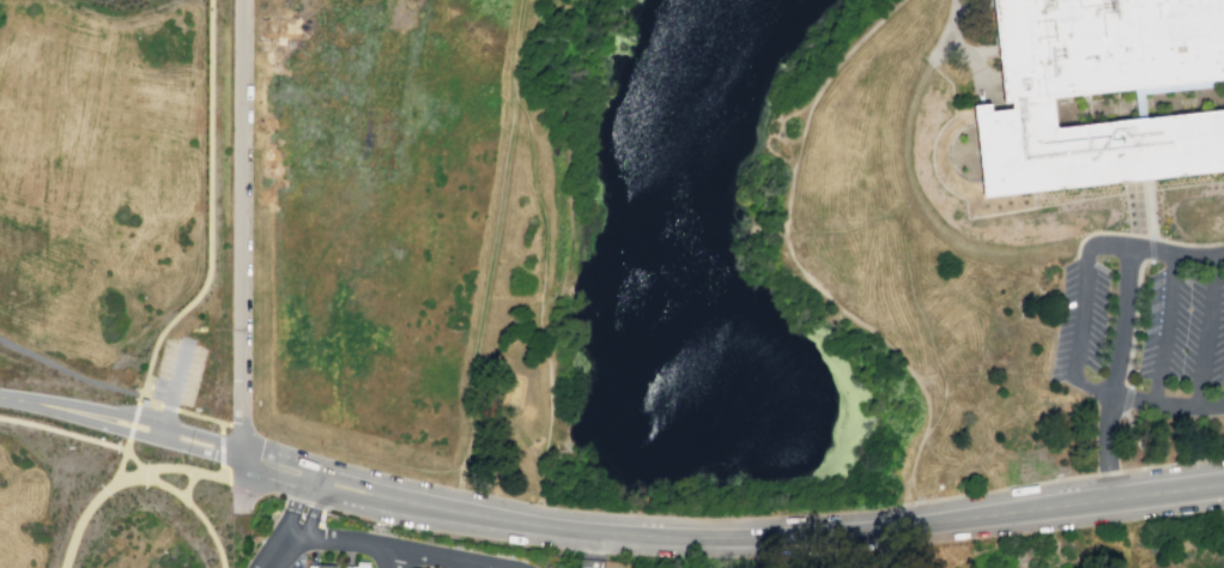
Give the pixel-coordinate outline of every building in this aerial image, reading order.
[(1055,128),(1223,111),(1223,172),(1147,180),(981,198),(971,107),(987,105),(988,113),(1010,110),(1008,102),(1002,103),(998,58),(992,0),(1223,0),(1223,79),(1220,79),(1220,80),(1218,80),(1218,81),(1216,81),(1216,84),(1211,84),(1211,86),(1143,93),(1146,117),(1135,119),(1132,87),(1052,96),(1055,128)] [(370,567),(344,567),(344,566),(356,566),(356,560),(369,561),(368,566),(370,567)]
